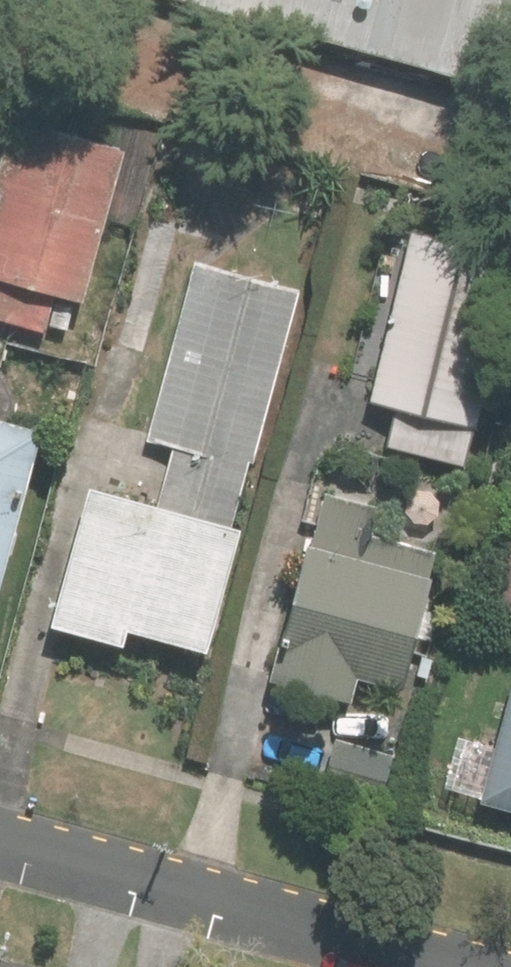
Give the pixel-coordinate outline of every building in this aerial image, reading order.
[(439,55),(455,0),(244,0),(439,55)] [(14,120),(0,193),(0,320),(14,323),(22,283),(97,297),(127,141),(14,120)] [(380,379),(374,401),(399,408),(388,450),(469,471),(510,315),(510,247),(422,223),(397,315),(371,307),(354,372),(380,379)] [(161,502),(245,523),(305,284),(196,256),(149,442),(175,448),(161,502)] [(7,601),(51,427),(0,414),(0,599),(7,601)] [(245,523),(161,502),(91,485),(55,625),(130,644),(134,627),(219,649),(251,524),(245,523)] [(419,680),(454,551),(378,531),(386,499),(333,485),(280,683),(357,703),(366,666),(419,680)] [(503,740),(460,728),(442,790),(510,809),(510,711),(503,740)]
